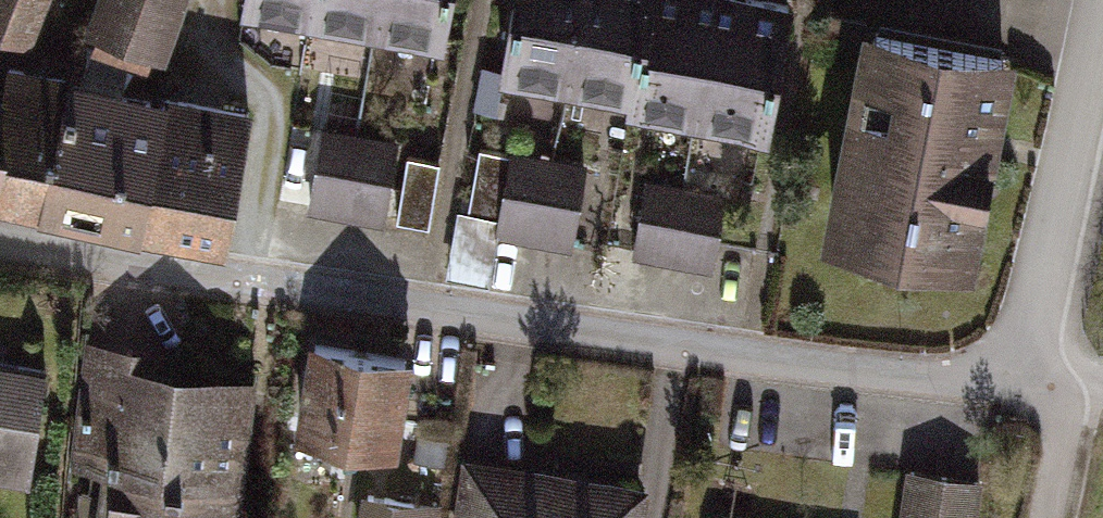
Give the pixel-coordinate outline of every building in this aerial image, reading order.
[(28,51),(46,0),(0,0),(0,38),(28,51)] [(79,31),(155,58),(174,0),(90,0),(79,31)] [(307,0),(239,0),(237,11),(304,21),(307,0)] [(375,0),(307,0),(304,21),(370,32),(375,0)] [(444,0),(375,0),(370,32),(437,42),(444,0)] [(580,0),(508,0),(497,73),(569,84),(580,0)] [(569,84),(634,93),(648,0),(580,0),(569,84)] [(717,0),(648,0),(634,93),(630,118),(700,128),(717,0)] [(700,128),(765,138),(786,0),(717,0),(700,128)] [(1010,49),(857,23),(819,242),(971,268),(1010,49)] [(77,89),(0,75),(0,212),(53,222),(77,89)] [(136,236),(160,104),(77,89),(53,222),(136,236)] [(220,251),(243,118),(160,104),(136,236),(220,251)] [(394,142),(314,135),(307,212),(387,220),(394,142)] [(584,169),(507,156),(509,145),(479,139),(467,202),(498,208),(495,225),(571,239),(584,169)] [(718,193),(639,183),(629,250),(708,261),(718,193)] [(401,352),(302,339),(288,441),(387,454),(401,352)] [(86,342),(71,450),(104,455),(95,517),(232,517),(253,365),(86,342)] [(25,483),(42,375),(0,369),(0,479),(25,483)] [(461,459),(453,517),(641,517),(646,483),(461,459)] [(895,517),(974,517),(979,476),(901,467),(895,517)] [(353,495),(349,517),(429,517),(431,508),(353,495)]
